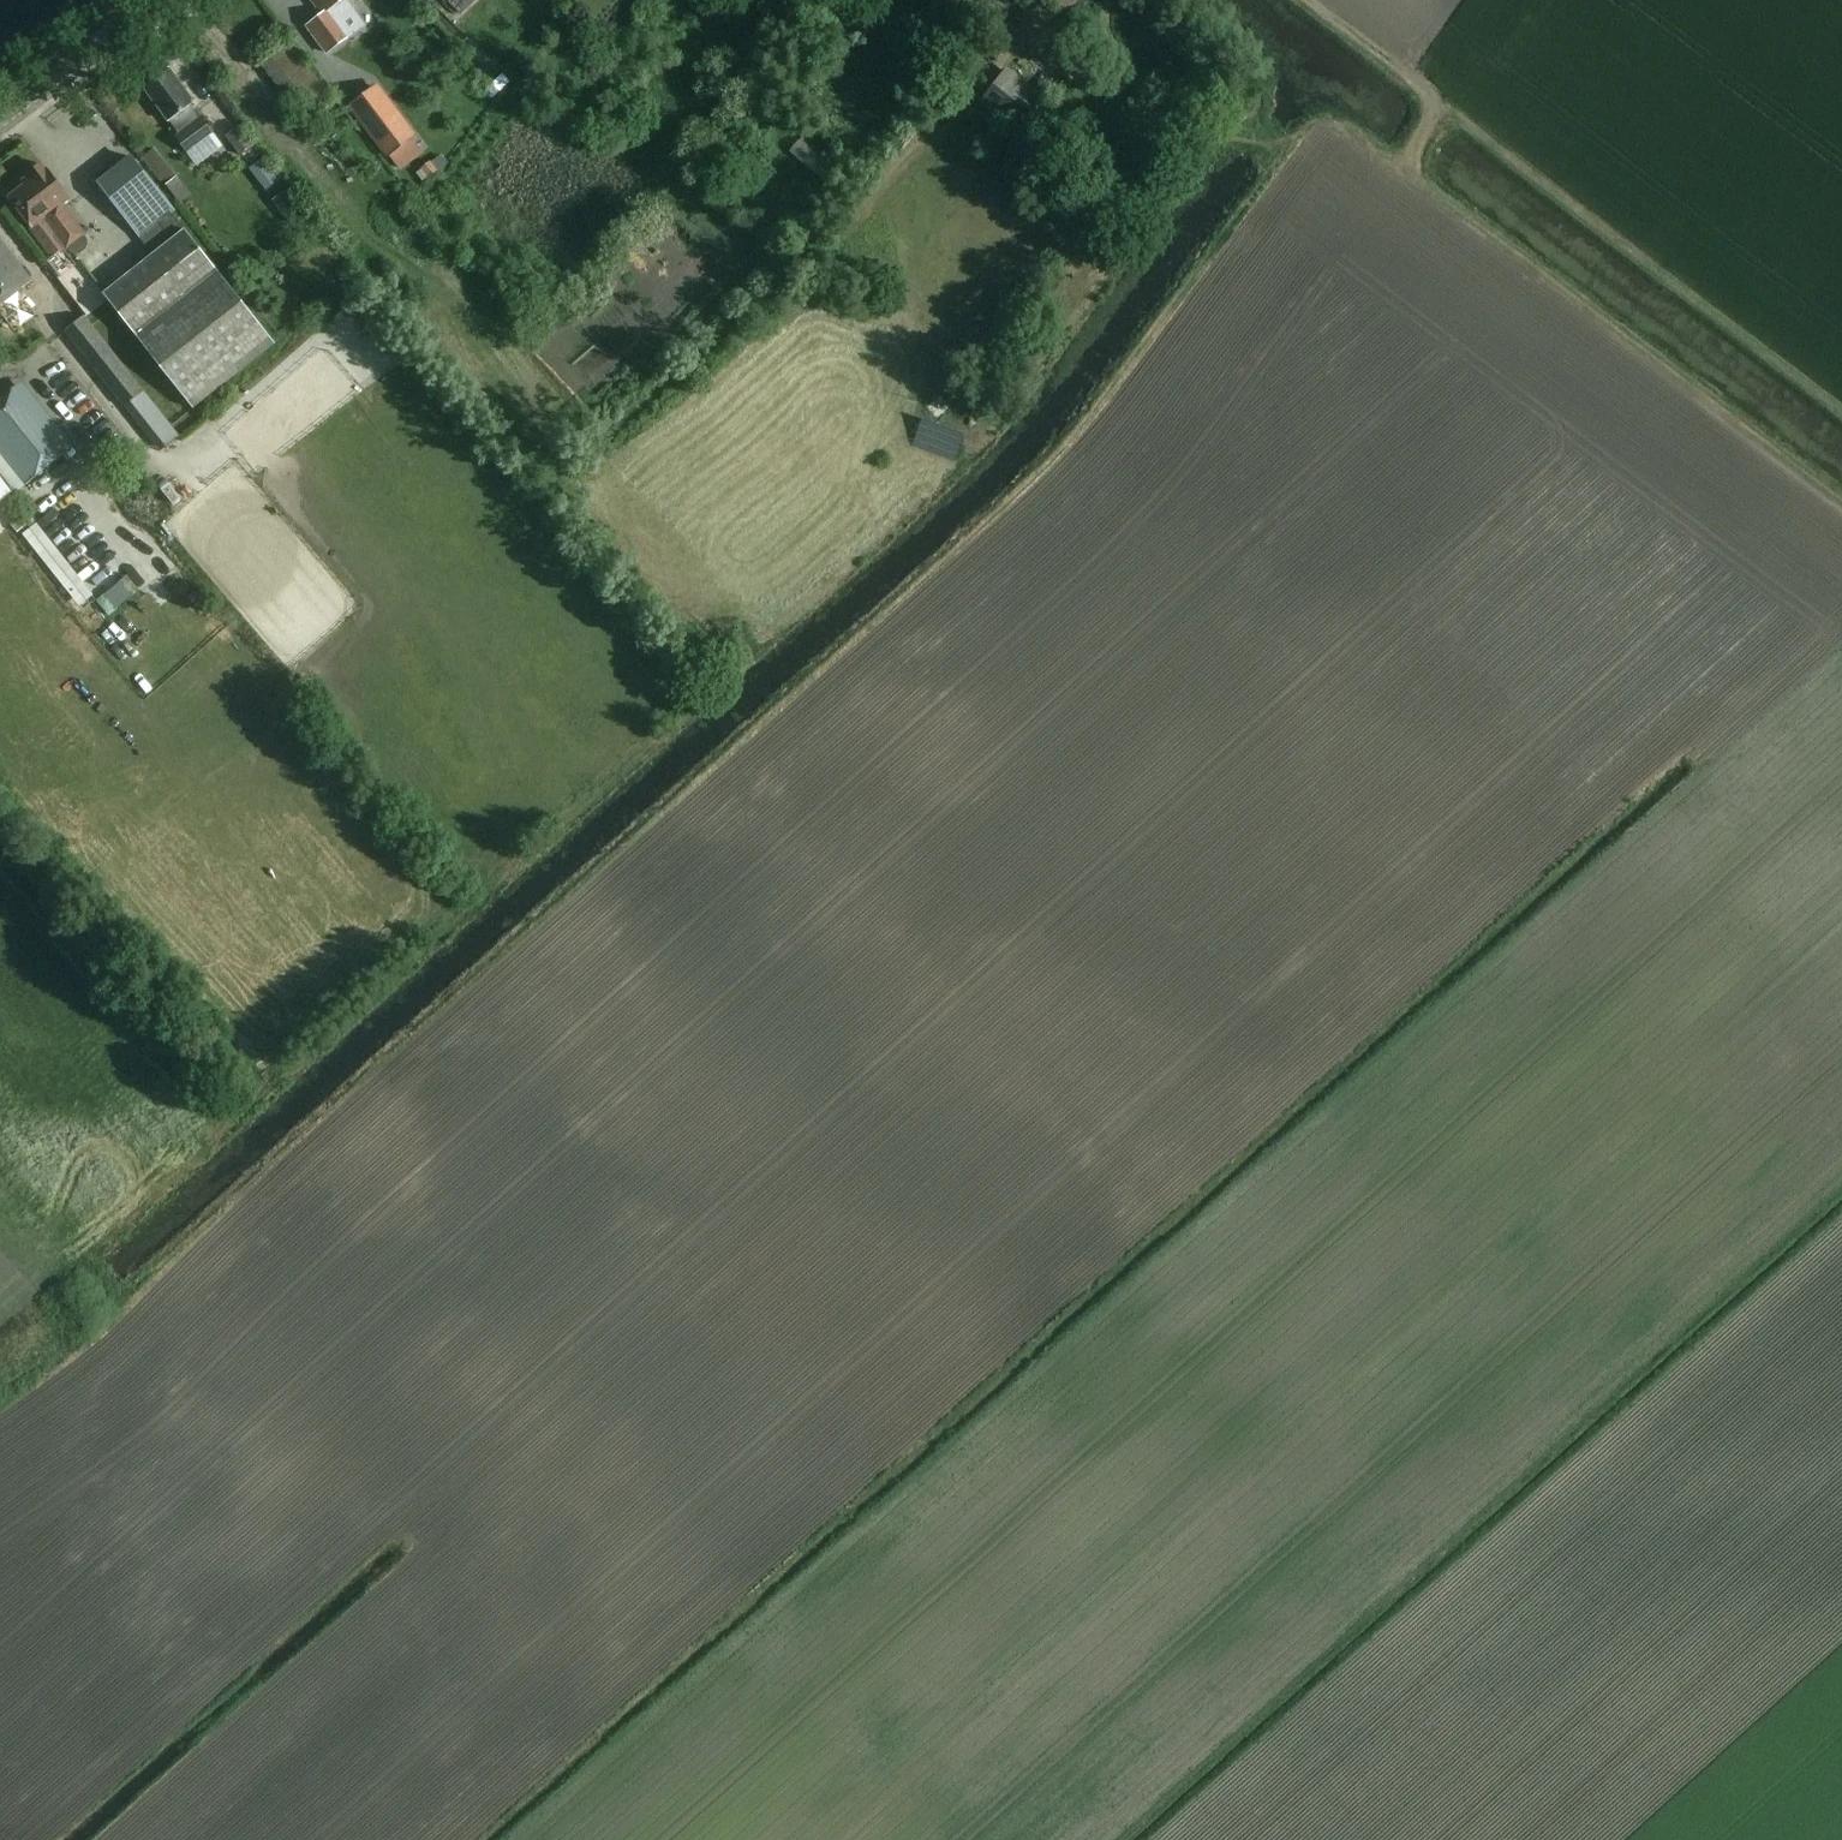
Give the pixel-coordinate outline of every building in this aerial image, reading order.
[(324,14),(309,25),(328,51),(350,35),(341,23),(356,11),(347,0),(314,0),(324,14)] [(334,98),(288,39),(260,61),(306,120),(334,98)] [(360,89),(336,58),(323,68),(347,99),(360,89)] [(196,101),(171,68),(144,87),(169,121),(170,121),(180,135),(176,137),(188,153),(215,133),(204,117),(201,119),(191,105),(196,101)] [(1008,105),(1001,115),(1019,129),(1043,98),(1008,71),(990,94),(1003,104),(1005,102),(1008,105)] [(345,120),(388,176),(419,152),(376,96),(345,120)] [(279,179),(240,126),(226,136),(266,189),(279,179)] [(277,344),(130,155),(97,180),(141,237),(157,225),(170,241),(105,292),(195,408),(277,344)] [(431,161),(421,169),(428,178),(438,171),(431,161)] [(47,169),(42,162),(28,174),(23,179),(26,183),(9,196),(33,227),(30,229),(52,259),(67,247),(68,246),(72,251),(77,252),(80,252),(86,247),(88,243),(87,239),(84,234),(86,233),(64,203),(71,198),(48,168),(47,169)] [(0,236),(0,305),(33,279),(0,236)] [(145,391),(85,316),(65,331),(126,406),(145,391)] [(0,400),(0,451),(27,484),(75,446),(24,381),(0,400)] [(14,493),(0,474),(0,503),(14,493)]
